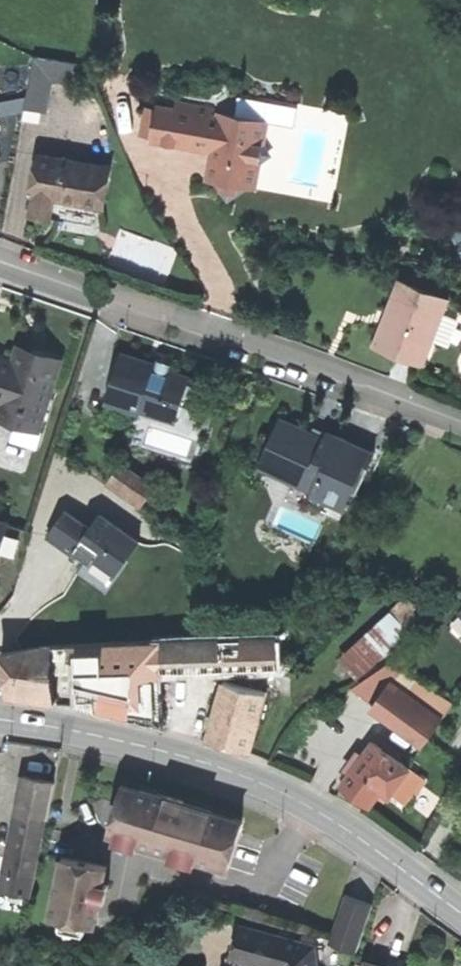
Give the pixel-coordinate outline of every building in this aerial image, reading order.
[(26,106),(50,110),(54,83),(71,86),(75,60),(35,53),(26,106)] [(2,97),(3,112),(27,110),(25,95),(2,97)] [(154,137),(153,142),(190,148),(191,143),(203,145),(217,148),(211,182),(220,184),(231,202),(247,189),(256,191),(259,176),(253,170),(270,161),(259,146),(260,141),(265,142),(269,123),(221,114),(221,118),(213,117),(214,111),(178,104),(176,112),(159,108),(159,111),(147,109),(142,135),(154,137)] [(112,167),(42,156),(35,196),(39,197),(37,208),(55,211),(57,200),(78,203),(106,208),(112,167)] [(449,223),(460,247),(460,217),(449,223)] [(399,356),(425,366),(449,301),(400,283),(376,348),(399,356)] [(21,347),(17,362),(3,357),(0,367),(0,401),(4,402),(0,415),(41,428),(62,359),(41,353),(21,347)] [(120,356),(106,402),(141,412),(142,409),(158,414),(163,396),(182,402),(190,404),(197,379),(170,370),(170,368),(156,363),(155,366),(120,356)] [(157,359),(156,363),(170,368),(172,363),(163,360),(157,359)] [(177,419),(182,402),(163,396),(158,414),(177,419)] [(268,449),(260,468),(313,491),(312,495),(345,509),(352,491),(357,493),(375,453),(327,433),(325,439),(311,433),(281,420),(268,449)] [(313,427),(311,433),(325,439),(327,433),(321,430),(313,427)] [(307,505),(312,495),(313,491),(260,468),(268,449),(263,447),(249,480),(307,505)] [(112,480),(144,503),(155,488),(122,464),(112,480)] [(340,519),(345,509),(312,495),(307,505),(340,519)] [(101,517),(98,524),(127,534),(130,527),(101,517)] [(88,570),(113,578),(127,534),(98,524),(80,518),(66,562),(88,570)] [(0,521),(0,560),(11,525),(0,521)] [(339,654),(357,676),(413,631),(395,609),(339,654)] [(452,620),(460,629),(460,610),(452,620)] [(265,631),(266,637),(279,637),(279,627),(265,631)] [(164,641),(165,670),(280,666),(280,659),(279,637),(266,637),(164,641)] [(167,725),(165,670),(164,641),(75,644),(77,673),(96,673),(98,710),(167,725)] [(57,703),(57,701),(53,674),(48,645),(48,644),(5,653),(11,699),(57,703)] [(75,644),(48,645),(53,674),(77,673),(75,644)] [(57,701),(98,710),(96,673),(77,673),(53,674),(57,701)] [(247,680),(245,686),(268,692),(271,680),(256,676),(254,682),(247,680)] [(379,711),(382,707),(396,689),(382,679),(366,701),(379,711)] [(233,747),(251,752),(268,692),(245,686),(228,681),(211,741),(233,747)] [(396,689),(382,707),(422,737),(436,719),(396,689)] [(357,797),(370,807),(384,788),(403,762),(375,741),(342,786),(357,797)] [(411,768),(403,762),(384,788),(392,794),(393,793),(411,769),(411,768)] [(426,781),(411,769),(393,793),(408,805),(426,781)] [(56,783),(30,778),(23,815),(27,815),(47,819),(49,819),(56,783)] [(124,789),(113,829),(158,842),(160,835),(173,839),(171,846),(199,854),(198,858),(231,868),(243,824),(213,815),(214,811),(179,801),(141,790),(140,793),(124,789)] [(37,874),(47,819),(27,815),(16,870),(37,874)] [(53,917),(97,925),(101,902),(107,903),(110,884),(105,883),(109,866),(64,858),(53,917)] [(346,892),(331,942),(360,950),(375,901),(346,892)] [(317,945),(242,926),(234,956),(258,963),(272,965),(319,965),(317,945)]
